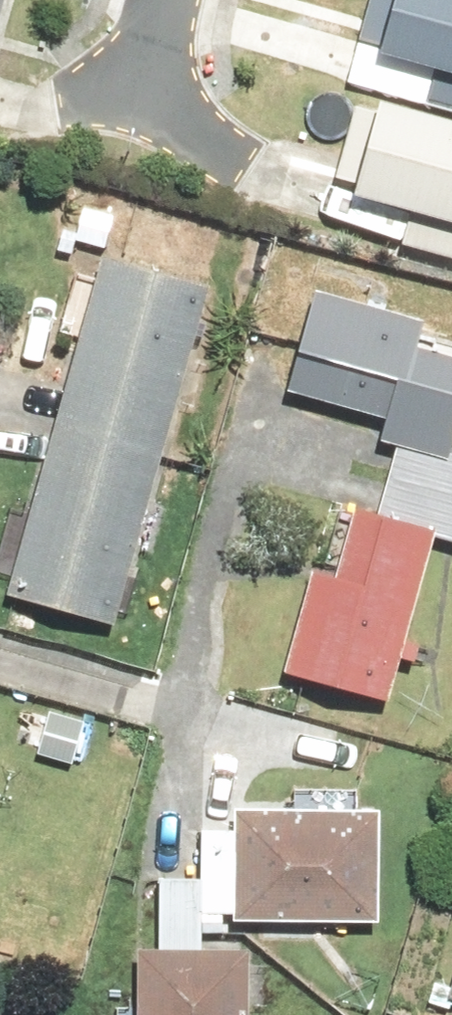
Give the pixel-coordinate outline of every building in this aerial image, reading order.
[(391,58),(451,76),(451,0),(408,0),(391,58)] [(395,98),(368,191),(451,215),(451,115),(395,98)] [(223,284),(112,253),(14,598),(126,629),(223,284)] [(322,289),(294,392),(395,419),(389,443),(402,446),(451,460),(451,357),(428,351),(435,320),(322,289)] [(402,705),(449,534),(383,517),(353,509),(335,575),(314,569),(286,673),(402,705)] [(247,831),(205,830),(203,877),(217,878),(215,916),(384,922),(388,811),(249,806),(247,831)] [(145,946),(143,1014),(259,1014),(262,950),(214,947),(215,916),(217,878),(203,877),(165,877),(162,946),(145,946)]
